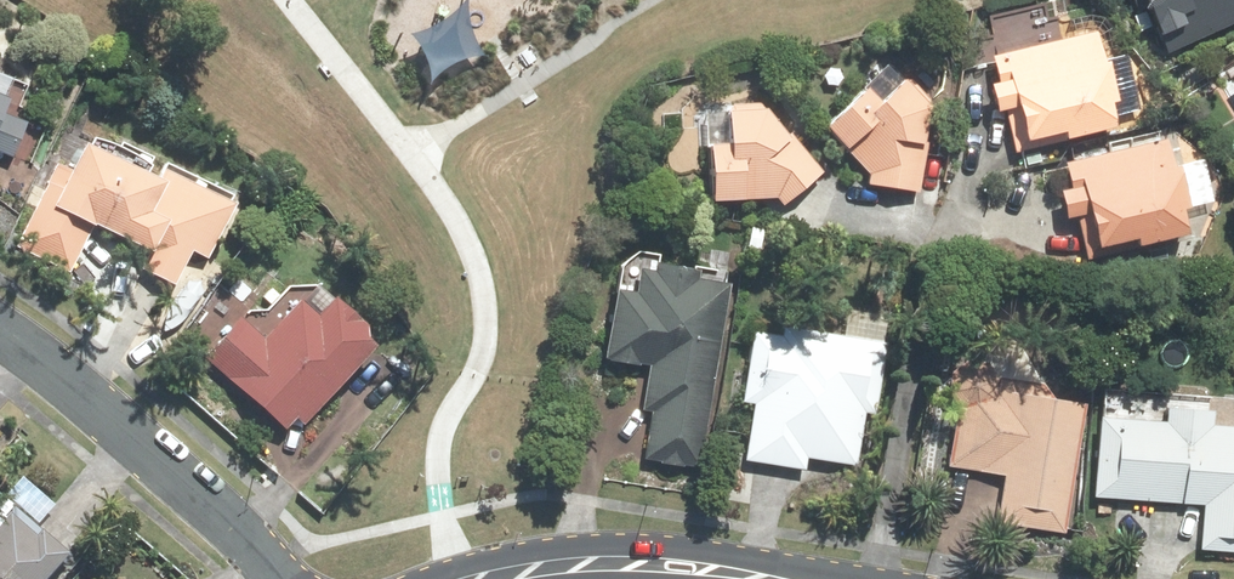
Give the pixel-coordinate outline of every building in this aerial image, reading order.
[(1125,6),(1140,37),(1158,29),(1170,55),(1233,25),(1233,0),(1138,0),(1125,6)] [(985,16),(990,35),(963,41),(969,72),(989,68),(999,115),(1006,113),(1018,111),(1024,138),(1065,130),(1067,140),(1126,128),(1102,12),(1054,22),(1050,2),(985,16)] [(869,172),(867,185),(869,187),(926,192),(934,100),(910,73),(904,79),(885,57),(858,81),(866,90),(826,125),(869,172)] [(21,161),(29,143),(40,147),(51,118),(8,100),(17,79),(0,72),(0,152),(21,161)] [(676,142),(674,172),(668,251),(707,252),(707,201),(695,202),(694,177),(698,151),(711,151),(711,203),(795,203),(817,182),(818,157),(766,103),(704,103),(703,125),(690,125),(688,143),(676,142)] [(77,114),(71,127),(12,243),(73,274),(97,224),(151,251),(142,268),(177,285),(194,250),(212,259),(243,198),(77,114)] [(1060,159),(1070,221),(1079,219),(1085,254),(1219,233),(1205,152),(1174,157),(1172,141),(1060,159)] [(648,466),(707,464),(709,437),(718,432),(719,360),(714,355),(718,264),(619,268),(608,363),(648,368),(642,409),(652,411),(648,466)] [(293,300),(267,277),(199,356),(285,432),(295,420),(309,433),(393,337),(318,271),(293,300)] [(749,466),(807,470),(808,464),(856,468),(861,413),(878,414),(881,374),(887,374),(892,309),(848,305),(846,333),(827,331),(827,322),(787,319),(786,334),(750,331),(744,403),(754,404),(749,466)] [(999,532),(1065,535),(1087,397),(1040,395),(1043,331),(958,327),(951,470),(1002,472),(999,532)] [(1105,396),(1098,501),(1202,507),(1200,550),(1233,552),(1233,430),(1222,429),(1223,409),(1214,409),(1215,398),(1161,395),(1161,399),(1105,396)] [(71,550),(43,526),(38,532),(11,509),(0,521),(0,578),(46,578),(71,550)]
